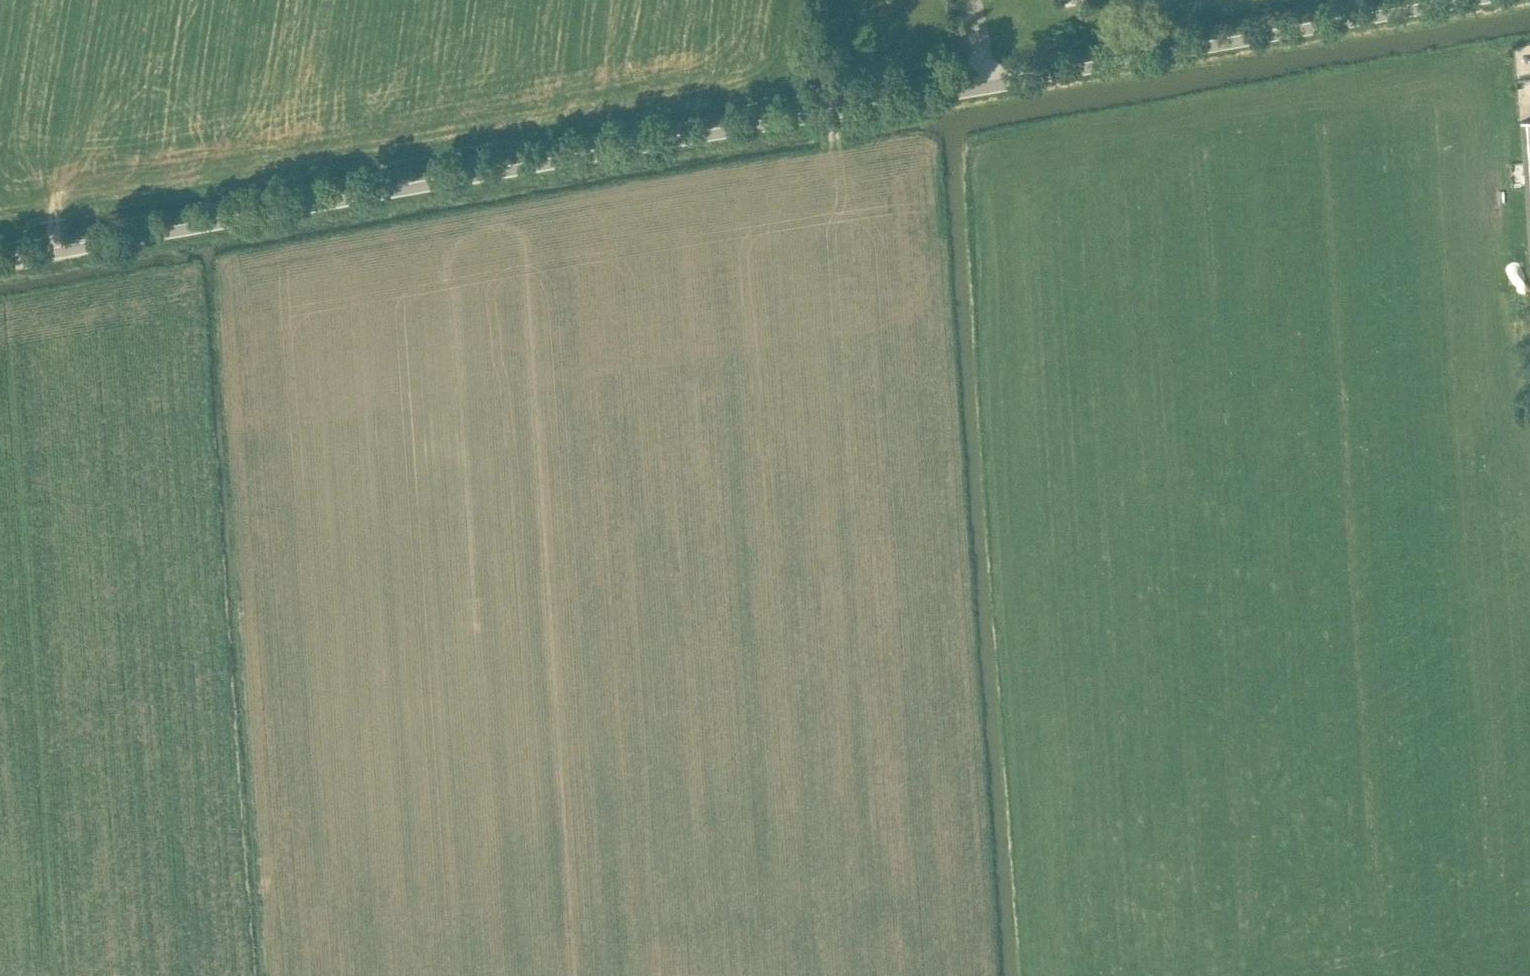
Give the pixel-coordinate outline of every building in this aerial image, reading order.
[(1520,122),(1521,141),(1529,140),(1529,121),(1520,122)]
